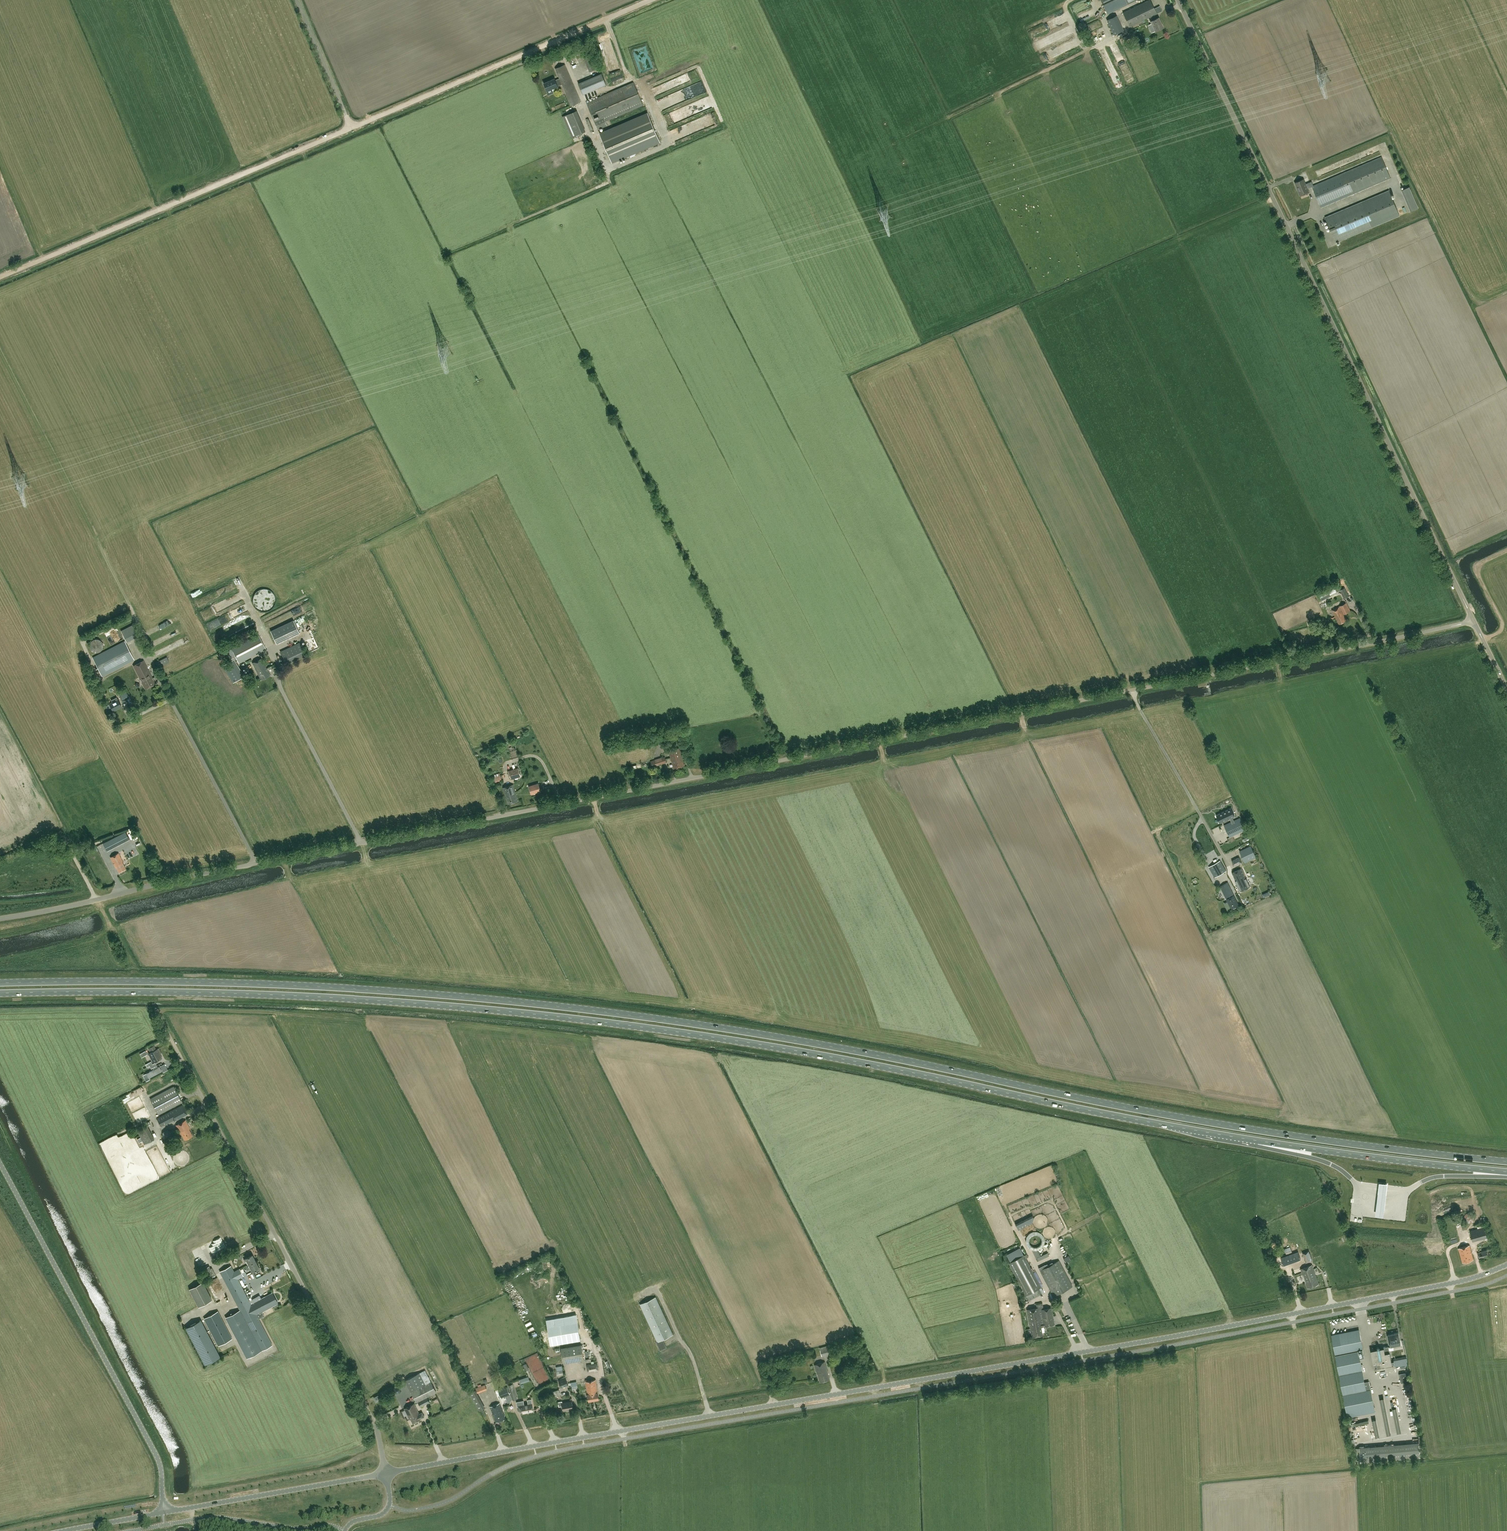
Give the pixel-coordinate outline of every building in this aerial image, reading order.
[(1108,14),(1137,0),(1101,0),(1108,14)] [(1123,13),(1130,27),(1150,17),(1154,15),(1157,14),(1150,0),(1149,0),(1123,13)] [(1116,15),(1107,20),(1115,34),(1124,30),(1116,15)] [(1154,15),(1150,17),(1151,21),(1150,21),(1155,31),(1163,27),(1159,17),(1156,19),(1154,15)] [(1049,58),(1078,46),(1069,23),(1039,35),(1041,40),(1033,43),(1036,50),(1041,49),(1042,52),(1046,51),(1049,58)] [(1096,35),(1103,31),(1101,26),(1094,30),(1096,35)] [(1115,42),(1109,45),(1115,59),(1120,56),(1115,42)] [(640,72),(653,68),(646,46),(643,47),(645,53),(638,56),(639,59),(636,60),(640,72)] [(589,71),(597,68),(591,53),(583,56),(589,71)] [(565,64),(555,68),(560,78),(555,80),(555,79),(544,83),(549,95),(553,93),(552,89),(562,85),(571,106),(581,102),(565,64)] [(687,76),(690,81),(698,77),(695,72),(687,76)] [(583,94),(606,85),(601,74),(578,83),(583,94)] [(607,125),(606,121),(643,105),(634,83),(587,103),(598,129),(607,125)] [(644,91),(645,99),(663,95),(663,94),(669,93),(667,87),(664,87),(665,91),(652,94),(651,89),(644,91)] [(574,112),(563,117),(572,137),(582,133),(574,112)] [(647,113),(600,133),(611,162),(659,141),(647,113)] [(704,121),(706,128),(716,125),(714,118),(704,121)] [(1382,158),(1314,186),(1312,186),(1312,187),(1321,207),(1391,179),(1382,158)] [(1312,181),(1306,184),(1304,179),(1295,183),(1298,190),(1297,190),(1300,196),(1309,192),(1308,189),(1312,187),(1312,186),(1314,186),(1312,181)] [(1418,208),(1410,186),(1401,190),(1410,211),(1418,208)] [(1390,191),(1361,203),(1325,218),(1335,243),(1400,216),(1390,191)] [(1345,588),(1341,589),(1338,582),(1335,584),(1338,591),(1340,590),(1344,599),(1349,596),(1345,588)] [(1334,586),(1318,594),(1320,598),(1330,593),(1330,595),(1337,592),(1334,586)] [(259,610),(262,611),(265,612),(268,611),(271,609),(274,607),(275,604),(276,601),(275,597),(274,594),(272,592),(269,590),(266,589),(263,589),(260,590),(257,592),(255,594),(253,597),(253,600),(253,603),(254,606),(256,608),(259,610)] [(233,604),(242,599),(239,593),(230,597),(233,604)] [(1346,603),(1332,610),(1339,624),(1346,621),(1343,614),(1350,611),(1346,603)] [(222,615),(222,613),(214,616),(223,616),(214,620),(214,616),(211,616),(206,618),(207,623),(208,623),(211,622),(211,626),(216,625),(241,615),(240,608),(238,608),(232,610),(224,611),(225,613),(225,614),(222,615)] [(141,635),(135,623),(121,631),(127,642),(141,635)] [(232,649),(227,651),(231,658),(234,657),(235,658),(236,658),(239,663),(266,649),(258,635),(232,649)] [(103,648),(103,646),(103,644),(102,642),(100,640),(98,639),(96,639),(94,639),(92,640),(91,642),(90,644),(90,646),(90,648),(91,650),(92,651),(94,652),(96,652),(98,652),(100,651),(102,650),(103,648)] [(125,641),(93,658),(102,676),(134,659),(125,641)] [(285,664),(305,656),(300,643),(280,651),(285,664)] [(167,657),(156,663),(158,667),(169,662),(167,657)] [(223,665),(233,682),(244,676),(233,659),(223,665)] [(252,663),(261,680),(270,675),(261,659),(252,663)] [(133,666),(143,685),(145,689),(155,684),(144,660),(133,666)] [(126,689),(119,693),(122,700),(130,696),(126,689)] [(112,703),(109,704),(111,707),(113,711),(121,707),(118,699),(117,698),(117,697),(111,700),(112,703)] [(669,751),(674,769),(685,766),(679,747),(669,751)] [(652,767),(667,763),(665,757),(651,761),(652,767)] [(520,775),(518,767),(509,770),(511,778),(520,775)] [(541,790),(538,783),(529,786),(531,793),(541,790)] [(518,801),(514,790),(512,784),(503,787),(508,804),(518,801)] [(1231,808),(1219,814),(1223,821),(1230,818),(1232,822),(1234,821),(1232,817),(1235,816),(1233,812),(1231,808)] [(1232,822),(1224,826),(1230,837),(1246,829),(1240,818),(1234,821),(1232,822)] [(129,839),(125,832),(103,843),(104,846),(107,851),(129,839)] [(1208,852),(1213,850),(1206,837),(1201,839),(1203,843),(1208,852)] [(132,847),(124,851),(130,863),(138,859),(132,847)] [(110,857),(116,868),(117,868),(119,872),(126,868),(123,862),(119,853),(110,857)] [(1242,863),(1239,857),(1232,860),(1235,866),(1242,863)] [(1220,860),(1209,867),(1215,877),(1223,873),(1226,871),(1220,860)] [(1262,861),(1252,866),(1255,871),(1265,866),(1262,861)] [(1241,869),(1232,873),(1236,881),(1235,881),(1240,891),(1240,890),(1241,891),(1250,887),(1249,886),(1250,886),(1246,879),(1241,869)] [(1228,883),(1220,887),(1222,890),(1226,898),(1228,897),(1228,898),(1227,899),(1228,901),(1224,903),(1227,910),(1231,908),(1231,909),(1239,905),(1234,896),(1232,896),(1232,895),(1234,894),(1228,883)] [(154,1046),(149,1048),(151,1053),(149,1054),(154,1062),(162,1058),(157,1049),(156,1050),(154,1046)] [(159,1066),(146,1073),(149,1078),(162,1071),(159,1066)] [(174,1087),(150,1099),(159,1114),(182,1102),(174,1087)] [(184,1104),(157,1118),(161,1126),(188,1112),(184,1104)] [(190,1129),(185,1120),(176,1125),(180,1134),(181,1133),(185,1140),(193,1136),(189,1129),(190,1129)] [(137,1130),(144,1144),(154,1139),(147,1125),(137,1130)] [(163,1138),(167,1140),(172,1138),(172,1132),(167,1130),(162,1132),(163,1138)] [(1387,1182),(1379,1181),(1375,1214),(1383,1215),(1387,1182)] [(1474,1216),(1469,1214),(1467,1213),(1464,1217),(1466,1219),(1468,1223),(1473,1222),(1474,1216)] [(1016,1226),(1018,1231),(1035,1223),(1032,1218),(1016,1226)] [(1475,1228),(1470,1230),(1473,1241),(1479,1239),(1475,1228)] [(1469,1245),(1458,1248),(1463,1263),(1473,1259),(1469,1245)] [(1011,1262),(1024,1255),(1021,1249),(1007,1256),(1011,1262)] [(1480,1252),(1480,1251),(1479,1251),(1479,1252),(1477,1253),(1479,1260),(1493,1256),(1491,1249),(1480,1252)] [(1306,1262),(1312,1260),(1309,1250),(1302,1253),(1306,1262)] [(1047,1252),(1037,1257),(1039,1260),(1049,1256),(1047,1252)] [(252,1254),(245,1258),(243,1259),(245,1261),(246,1260),(248,1264),(255,1261),(252,1254)] [(1026,1295),(1041,1287),(1024,1255),(1011,1262),(1009,1263),(1026,1295)] [(1302,1263),(1300,1259),(1293,1262),(1292,1258),(1288,1260),(1291,1267),(1302,1263)] [(1059,1260),(1040,1270),(1054,1296),(1072,1286),(1059,1260)] [(248,1264),(246,1266),(247,1268),(250,1266),(252,1271),(259,1268),(255,1261),(248,1264)] [(1301,1269),(1307,1288),(1319,1284),(1312,1265),(1301,1269)] [(215,1275),(212,1268),(210,1269),(209,1266),(203,1269),(208,1279),(215,1275)] [(234,1271),(231,1266),(220,1272),(240,1310),(261,1350),(272,1345),(258,1319),(264,1316),(262,1311),(277,1303),(272,1293),(251,1304),(238,1279),(234,1271)] [(212,1300),(202,1281),(189,1288),(198,1307),(212,1300)] [(666,1347),(663,1339),(673,1334),(656,1297),(639,1304),(660,1350),(666,1347)] [(1037,1307),(1027,1309),(1027,1310),(1030,1329),(1031,1329),(1032,1337),(1042,1335),(1043,1335),(1041,1327),(1055,1324),(1052,1307),(1044,1308),(1044,1309),(1039,1310),(1039,1308),(1037,1308),(1037,1307)] [(240,1310),(226,1317),(247,1358),(261,1350),(240,1310)] [(232,1338),(218,1311),(204,1318),(219,1346),(232,1338)] [(577,1315),(547,1319),(551,1344),(581,1340),(577,1315)] [(219,1356),(200,1320),(186,1328),(205,1364),(219,1356)] [(1360,1331),(1332,1336),(1348,1415),(1375,1410),(1371,1389),(1366,1390),(1360,1355),(1364,1355),(1363,1349),(1360,1331)] [(1390,1347),(1394,1346),(1393,1343),(1401,1342),(1399,1332),(1388,1334),(1390,1343),(1390,1347)] [(584,1359),(581,1344),(561,1348),(564,1363),(584,1359)] [(819,1347),(822,1356),(830,1354),(828,1348),(831,1347),(830,1344),(819,1347)] [(1375,1368),(1393,1364),(1389,1346),(1384,1347),(1380,1348),(1380,1347),(1380,1346),(1379,1346),(1378,1345),(1378,1346),(1377,1346),(1377,1347),(1377,1349),(1371,1350),(1374,1364),(1375,1368)] [(1407,1358),(1403,1358),(1394,1360),(1394,1361),(1395,1364),(1395,1367),(1407,1364),(1406,1361),(1407,1361),(1407,1358)] [(820,1381),(830,1378),(825,1361),(815,1364),(820,1381)] [(429,1378),(425,1370),(405,1380),(411,1391),(426,1384),(411,1392),(417,1403),(418,1402),(421,1407),(430,1402),(428,1397),(437,1392),(429,1378)] [(561,1388),(569,1385),(566,1377),(558,1380),(561,1388)] [(598,1392),(595,1379),(586,1381),(588,1394),(589,1400),(599,1398),(598,1392)] [(513,1383),(508,1384),(512,1400),(517,1399),(513,1383)] [(401,1391),(402,1387),(398,1384),(394,1386),(394,1391),(397,1393),(401,1391)] [(510,1394),(507,1387),(498,1390),(501,1398),(510,1394)] [(529,1404),(525,1404),(524,1400),(517,1401),(518,1410),(523,1410),(523,1413),(527,1412),(534,1411),(532,1399),(528,1400),(529,1404)] [(572,1401),(562,1402),(562,1401),(558,1402),(559,1406),(563,1405),(563,1410),(573,1408),(572,1401)] [(497,1422),(506,1419),(500,1403),(490,1407),(497,1422)] [(415,1404),(405,1409),(410,1420),(411,1419),(413,1423),(421,1419),(425,1417),(423,1412),(420,1414),(415,1404)] [(1419,1442),(1360,1447),(1361,1463),(1420,1458),(1419,1442)]
